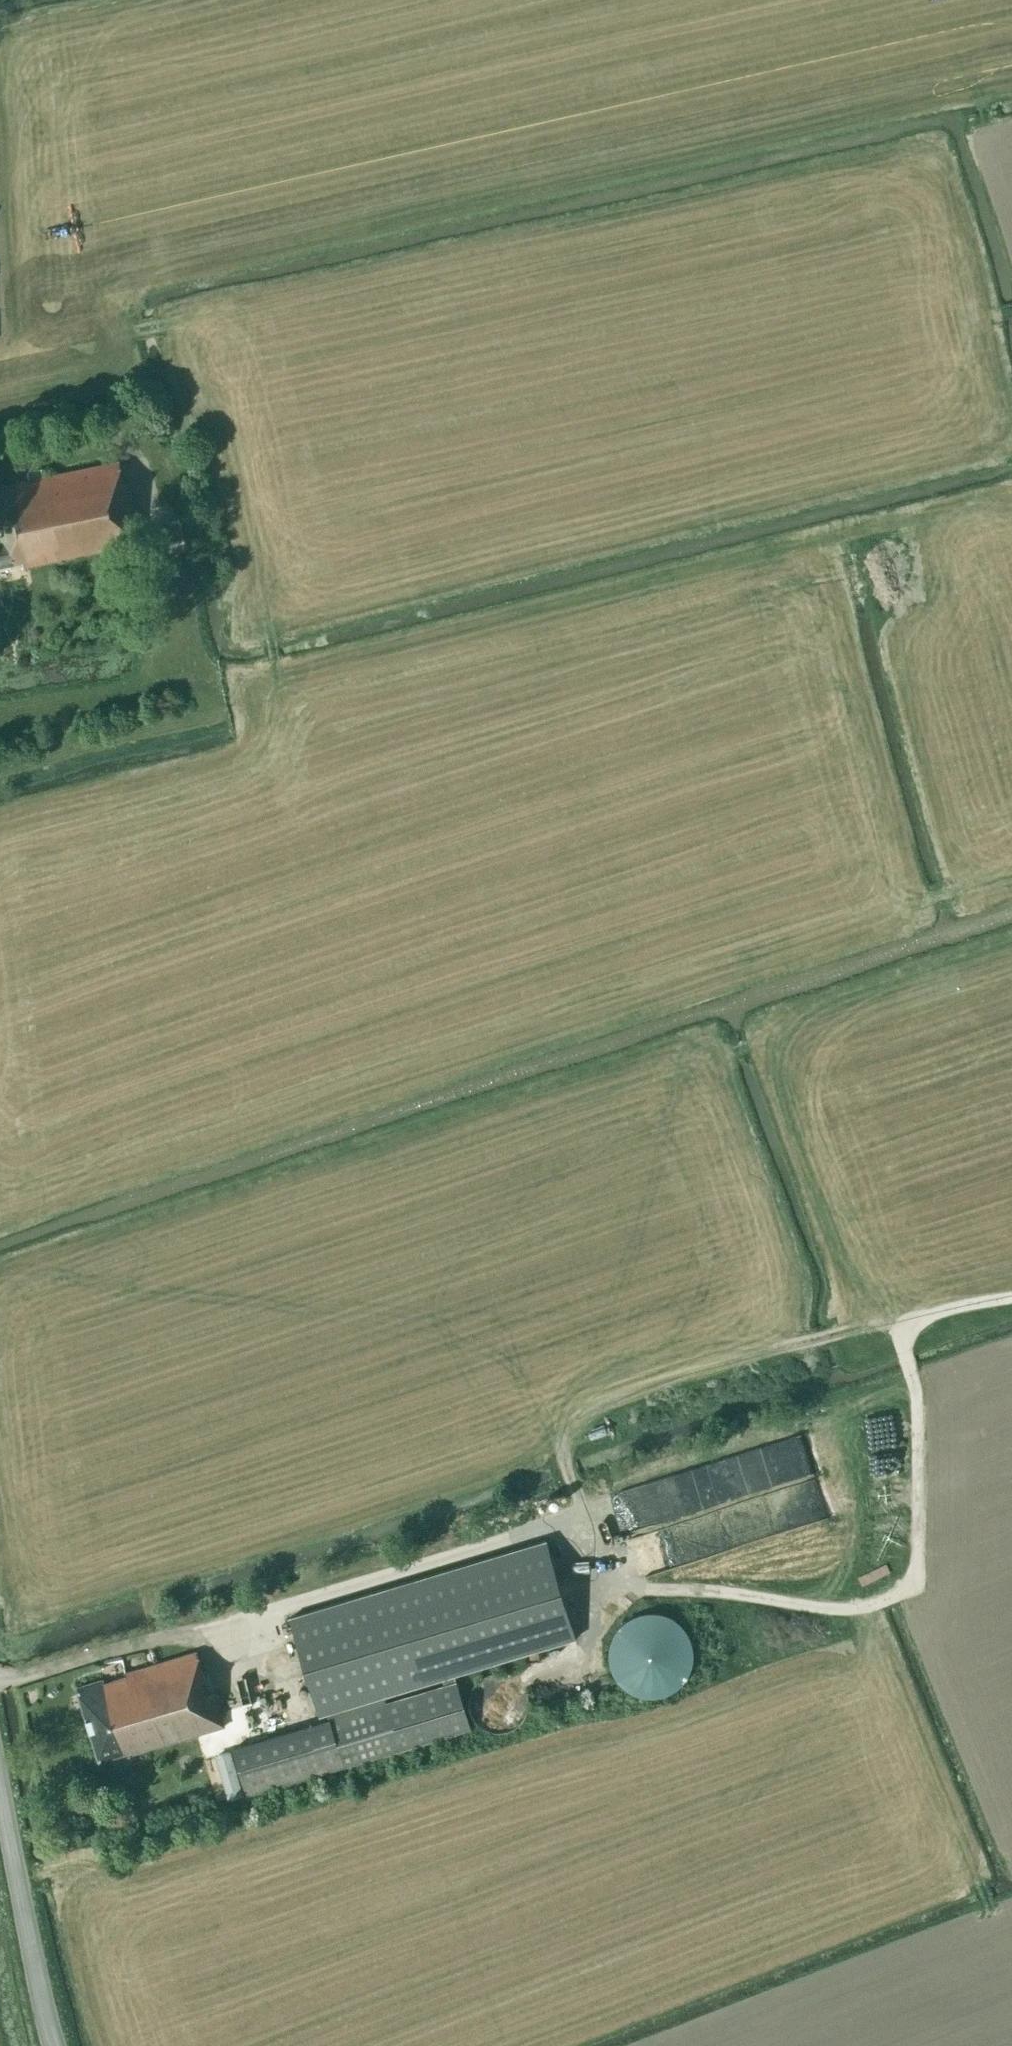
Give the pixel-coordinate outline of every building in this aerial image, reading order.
[(119,461),(42,477),(40,469),(26,472),(28,480),(0,486),(0,567),(10,565),(11,567),(21,565),(22,567),(141,543),(128,482),(124,483),(119,461)] [(795,1501),(793,1491),(722,1510),(731,1541),(815,1519),(809,1497),(795,1501)] [(560,1524),(549,1530),(556,1545),(568,1540),(560,1524)] [(291,1618),(320,1715),(328,1712),(330,1720),(233,1749),(247,1795),(344,1766),(470,1729),(454,1674),(575,1638),(546,1542),(291,1618)] [(658,1613),(650,1613),(643,1613),(636,1615),(629,1618),(623,1623),(618,1628),(614,1634),(611,1640),(609,1648),(608,1655),(609,1662),(611,1669),(614,1676),(618,1682),(623,1687),(629,1691),(636,1694),(643,1696),(650,1697),(658,1696),(665,1694),(671,1691),(677,1687),(683,1682),(687,1676),(690,1669),(692,1662),(692,1655),(692,1648),(690,1640),(687,1634),(683,1628),(677,1623),(671,1618),(665,1615),(658,1613)] [(201,1679),(205,1677),(197,1652),(125,1674),(126,1677),(104,1683),(103,1680),(77,1688),(99,1761),(131,1752),(132,1755),(224,1727),(214,1693),(206,1696),(201,1679)]
